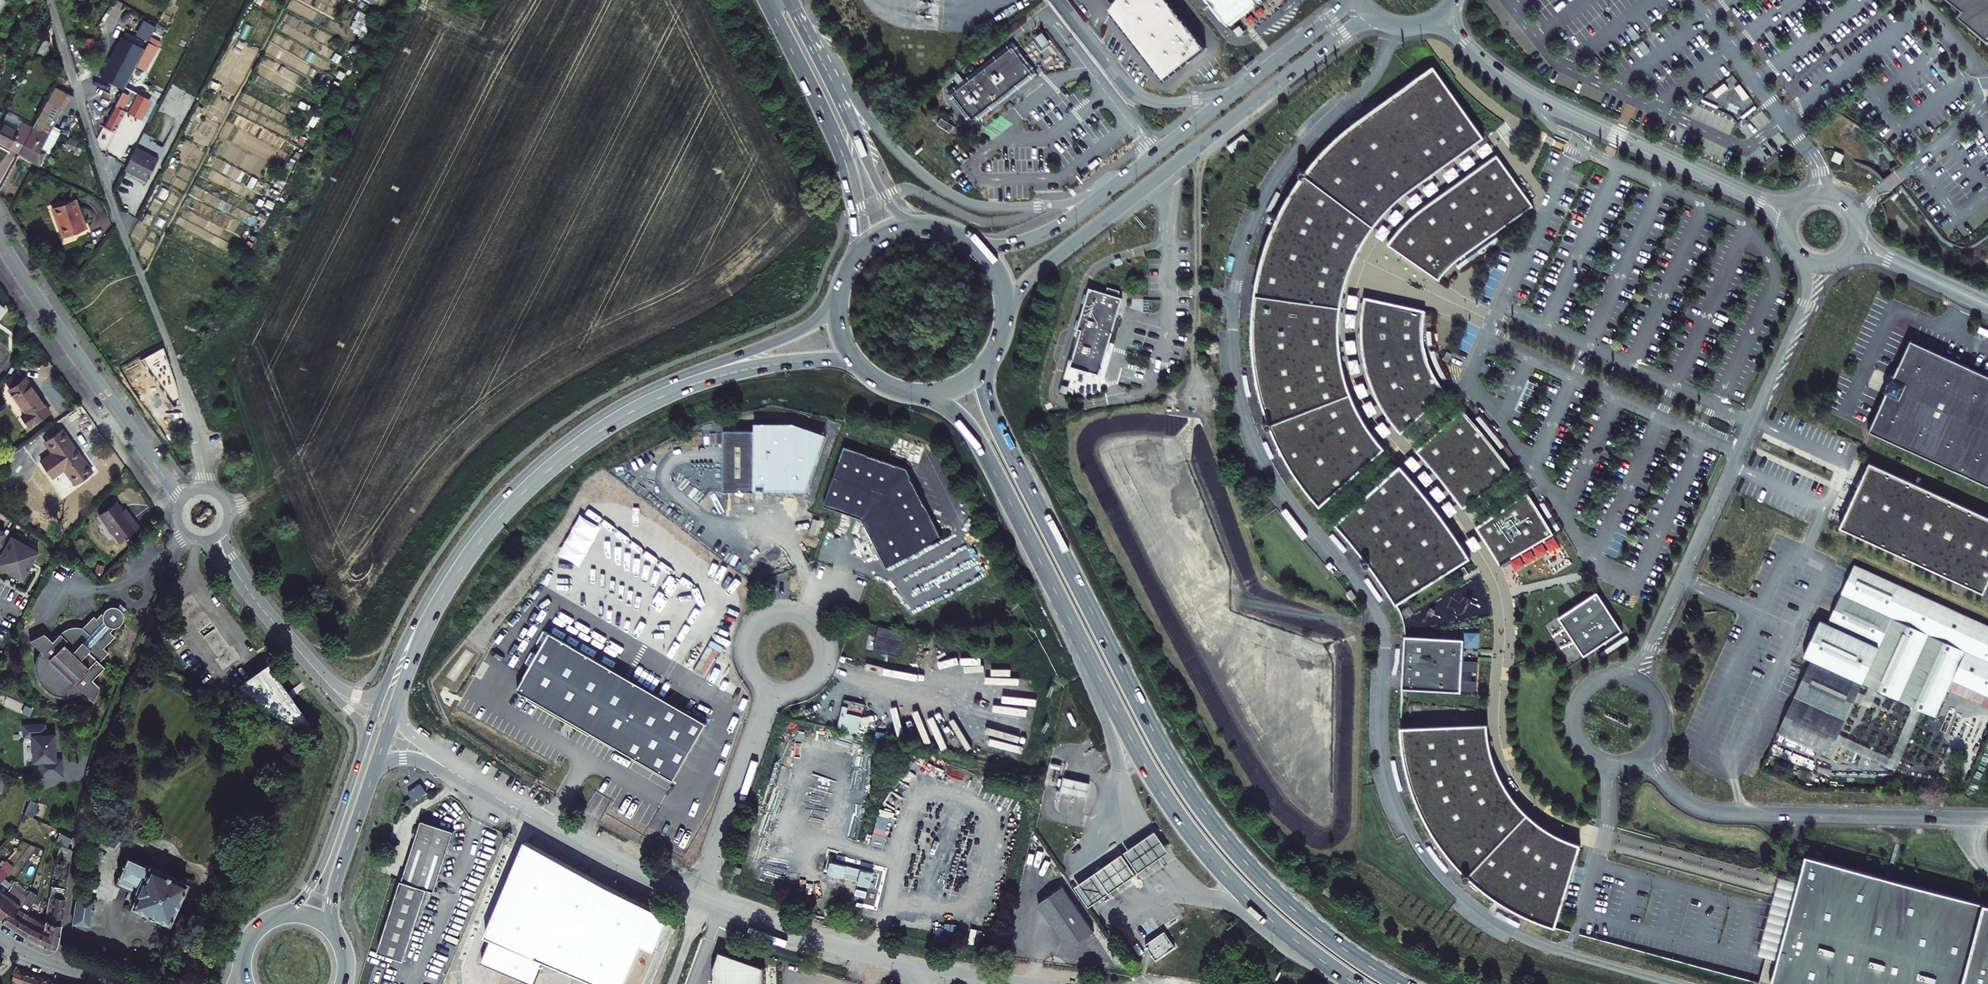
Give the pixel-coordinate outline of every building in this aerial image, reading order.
[(6,2),(5,1),(6,0),(9,2),(10,0),(0,0),(0,14),(6,2)] [(1111,10),(1165,77),(1185,61),(1186,63),(1206,47),(1169,0),(1124,0),(1111,10)] [(1111,10),(1124,0),(1119,0),(1111,10)] [(1226,24),(1256,1),(1259,5),(1265,0),(1207,0),(1226,24)] [(1963,10),(1958,16),(1987,42),(1987,0),(1951,0),(1963,10)] [(123,87),(144,47),(122,36),(101,75),(123,87)] [(44,38),(37,52),(43,56),(51,42),(44,38)] [(148,64),(157,46),(148,42),(138,62),(143,64),(144,62),(148,64)] [(1027,61),(1015,45),(955,92),(959,98),(957,100),(962,109),(966,106),(975,118),(987,108),(987,109),(990,107),(989,106),(1007,93),(1011,91),(1010,90),(1035,71),(1029,64),(1032,63),(1029,59),(1027,61)] [(136,64),(127,83),(133,86),(143,68),(136,64)] [(59,78),(64,69),(58,66),(53,75),(59,78)] [(1321,497),(1327,505),(1391,447),(1381,435),(1374,426),(1366,412),(1358,397),(1353,383),(1349,368),(1347,352),(1346,336),(1346,318),(1347,305),(1350,290),(1354,277),(1362,255),(1369,241),(1378,228),(1386,217),(1395,208),(1405,197),(1418,187),(1491,137),(1441,66),(1360,124),(1344,138),(1331,150),(1323,160),(1311,174),(1302,187),(1293,202),(1286,215),(1279,231),(1273,246),(1269,260),(1264,281),(1261,295),(1260,311),(1259,324),(1259,338),(1260,354),(1261,367),(1264,385),(1269,400),(1276,422),(1284,440),(1291,455),(1299,467),(1306,477),(1313,487),(1321,497)] [(1730,88),(1726,83),(1713,93),(1717,98),(1730,88)] [(1741,84),(1735,88),(1744,100),(1750,95),(1741,84)] [(131,89),(125,86),(104,125),(114,131),(125,110),(140,117),(150,99),(131,89)] [(42,144),(52,127),(68,96),(54,88),(32,128),(19,152),(36,162),(43,149),(44,146),(42,144)] [(1,120),(0,122),(0,142),(19,152),(32,128),(7,114),(3,121),(1,120)] [(956,125),(943,117),(940,123),(952,131),(956,125)] [(60,131),(52,127),(42,144),(44,146),(43,149),(48,152),(60,131)] [(1230,151),(1248,140),(1244,134),(1227,146),(1230,151)] [(159,159),(135,147),(124,169),(147,181),(159,159)] [(1844,157),(1835,153),(1831,163),(1839,166),(1844,157)] [(1408,226),(1395,244),(1446,278),(1459,263),(1474,250),(1501,232),(1539,204),(1502,155),(1424,210),(1408,226)] [(87,228),(76,198),(52,208),(63,237),(87,228)] [(1102,375),(1125,297),(1120,296),(1122,290),(1110,286),(1108,292),(1091,287),(1079,328),(1083,329),(1072,366),(1102,375)] [(1420,317),(1359,304),(1357,315),(1356,326),(1356,337),(1356,347),(1357,357),(1358,367),(1361,378),(1363,387),(1367,397),(1372,408),(1377,416),(1383,426),(1394,441),(1441,399),(1434,390),(1430,382),(1426,374),(1422,367),(1419,356),(1418,346),(1418,337),(1418,326),(1420,317)] [(1906,340),(1889,376),(1887,375),(1884,381),(1880,378),(1876,386),(1881,388),(1879,393),(1881,394),(1864,431),(1987,488),(1987,378),(1906,340)] [(174,379),(163,347),(141,360),(174,406),(181,402),(174,379)] [(19,369),(3,380),(26,412),(21,415),(29,425),(49,411),(19,369)] [(1067,393),(1070,384),(1063,382),(1060,391),(1067,393)] [(1469,410),(1424,450),(1439,466),(1450,478),(1459,489),(1469,506),(1519,470),(1511,460),(1503,449),(1493,437),(1484,426),(1476,417),(1469,410)] [(752,433),(751,494),(804,494),(825,437),(792,425),(752,424),(752,433)] [(75,484),(77,482),(92,471),(62,430),(46,442),(53,452),(41,461),(53,477),(64,469),(75,484)] [(740,433),(721,432),(720,493),(751,494),(752,433),(740,433)] [(941,537),(905,468),(887,462),(844,448),(825,506),(865,520),(887,564),(941,537)] [(1864,462),(1864,463),(1839,516),(1983,583),(1987,573),(1987,520),(1864,462)] [(1408,465),(1343,522),(1361,542),(1375,559),(1387,577),(1396,588),(1404,601),(1477,556),(1465,537),(1454,521),(1441,505),(1428,488),(1417,475),(1408,465)] [(1534,491),(1484,525),(1506,564),(1559,532),(1534,491)] [(119,542),(139,528),(127,511),(124,513),(116,502),(99,514),(119,542)] [(0,528),(0,543),(5,546),(3,549),(0,554),(0,566),(22,578),(38,551),(11,535),(10,537),(3,533),(5,531),(0,528)] [(1934,719),(1951,682),(1987,699),(1987,627),(1853,565),(1826,623),(1818,620),(1802,656),(1810,661),(1861,684),(1868,688),(1877,692),(1912,709),(1922,713),(1934,719)] [(1347,594),(1352,600),(1356,597),(1351,590),(1347,594)] [(178,602),(217,657),(231,647),(192,592),(178,602)] [(1595,596),(1557,622),(1582,660),(1621,634),(1595,596)] [(82,690),(93,700),(99,685),(92,678),(101,667),(96,663),(107,651),(103,646),(113,634),(109,630),(113,625),(114,625),(116,625),(118,623),(120,621),(121,618),(122,615),(121,614),(121,611),(120,610),(125,608),(118,601),(116,606),(112,605),(109,605),(106,606),(104,608),(102,611),(101,613),(100,611),(95,617),(92,614),(81,626),(77,625),(73,625),(67,626),(63,628),(60,630),(51,640),(42,632),(28,640),(39,650),(37,655),(36,659),(36,664),(36,670),(38,676),(41,682),(44,685),(49,689),(53,691),(59,694),(65,694),(71,694),(76,693),(82,690)] [(879,627),(873,649),(898,655),(903,633),(879,627)] [(517,691),(674,780),(707,723),(551,633),(519,687),(517,691)] [(1469,639),(1412,635),(1408,686),(1466,691),(1469,639)] [(1861,684),(1810,661),(1776,734),(1826,757),(1833,744),(1837,735),(1852,702),(1857,693),(1861,684)] [(268,665),(227,694),(313,730),(314,730),(268,665)] [(1864,696),(1857,693),(1852,702),(1869,710),(1877,692),(1868,688),(1864,696)] [(839,730),(860,733),(864,703),(843,700),(839,730)] [(1837,735),(1833,744),(1893,772),(1922,713),(1912,709),(1889,759),(1837,735)] [(1494,724),(1408,726),(1409,737),(1410,748),(1413,761),(1416,776),(1423,796),(1429,811),(1436,824),(1447,841),(1456,854),(1471,871),(1485,884),(1511,903),(1534,916),(1562,928),(1587,844),(1571,838),(1559,832),(1550,826),(1541,819),(1531,811),(1524,802),(1518,794),(1511,782),(1506,773),(1501,761),(1498,750),(1496,739),(1494,724)] [(1945,757),(1955,734),(1931,724),(1921,747),(1945,757)] [(61,777),(61,761),(55,761),(54,732),(46,732),(46,725),(24,726),(24,737),(33,737),(33,762),(39,762),(39,777),(61,777)] [(805,741),(808,733),(781,725),(779,734),(805,741)] [(1087,798),(1090,783),(1064,778),(1060,793),(1087,798)] [(79,800),(82,791),(70,788),(67,796),(79,800)] [(433,822),(425,819),(405,880),(404,879),(384,937),(380,951),(406,959),(430,888),(437,890),(457,830),(433,822)] [(1169,852),(1155,831),(1135,846),(1098,870),(1075,886),(1088,907),(1111,891),(1148,866),(1169,852)] [(72,838),(61,832),(57,841),(68,846),(72,838)] [(486,936),(492,939),(482,962),(534,983),(535,983),(545,961),(599,983),(626,983),(642,945),(655,951),(669,918),(607,887),(526,840),(486,936)] [(843,843),(836,865),(845,868),(852,845),(843,843)] [(71,862),(73,849),(61,844),(59,856),(71,862)] [(56,855),(54,871),(69,876),(71,862),(56,855)] [(169,922),(187,882),(128,856),(116,883),(134,891),(133,893),(136,895),(132,905),(169,922)] [(1773,983),(1987,983),(1987,903),(1805,856),(1799,882),(1779,959),(1773,983)] [(10,886),(12,883),(4,877),(3,879),(0,882),(0,898),(10,886)] [(1759,954),(1779,959),(1799,882),(1780,877),(1759,954)] [(43,930),(39,940),(50,945),(52,946),(57,944),(60,934),(67,884),(52,881),(44,923),(43,930)] [(27,895),(12,883),(10,886),(25,898),(27,895)] [(1090,928),(1059,883),(1035,900),(1059,936),(1075,939),(1090,928)] [(10,886),(0,898),(0,918),(1,919),(7,910),(14,913),(22,902),(25,898),(10,886)] [(27,895),(25,898),(22,902),(14,913),(7,910),(1,919),(13,927),(19,917),(22,919),(27,912),(33,901),(38,894),(30,889),(27,895)] [(94,898),(76,896),(72,922),(90,925),(94,898)] [(19,917),(13,927),(24,933),(39,940),(43,930),(44,923),(27,912),(22,919),(19,917)] [(1145,945),(1156,960),(1175,947),(1165,931),(1145,945)] [(768,967),(722,950),(713,970),(714,983),(769,983),(768,967)] [(22,971),(13,968),(11,980),(19,982),(22,971)] [(59,982),(22,971),(19,982),(25,983),(58,983),(59,982)]
